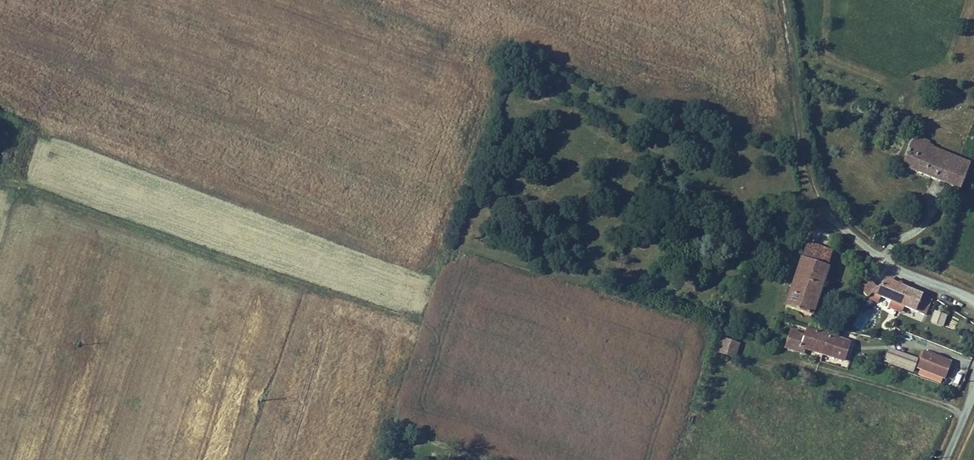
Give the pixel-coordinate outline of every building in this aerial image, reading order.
[(901,122),(891,150),(953,172),(962,144),(901,122)] [(901,178),(908,181),(911,172),(904,169),(901,178)] [(835,250),(808,241),(784,309),(813,319),(829,268),(835,250)] [(902,313),(904,307),(911,289),(890,279),(882,286),(874,279),(862,291),(870,299),(902,313)] [(932,298),(911,289),(904,307),(926,315),(932,298)] [(934,310),(930,322),(943,327),(947,315),(934,310)] [(829,354),(835,337),(808,328),(806,334),(790,329),(784,347),(804,354),(806,347),(829,354)] [(741,344),(722,337),(717,352),(736,359),(741,344)] [(835,337),(829,354),(844,358),(849,360),(854,342),(835,337)] [(888,351),(885,362),(913,371),(917,360),(888,351)] [(951,362),(923,351),(917,368),(920,369),(918,374),(940,383),(942,378),(945,379),(951,362)]
